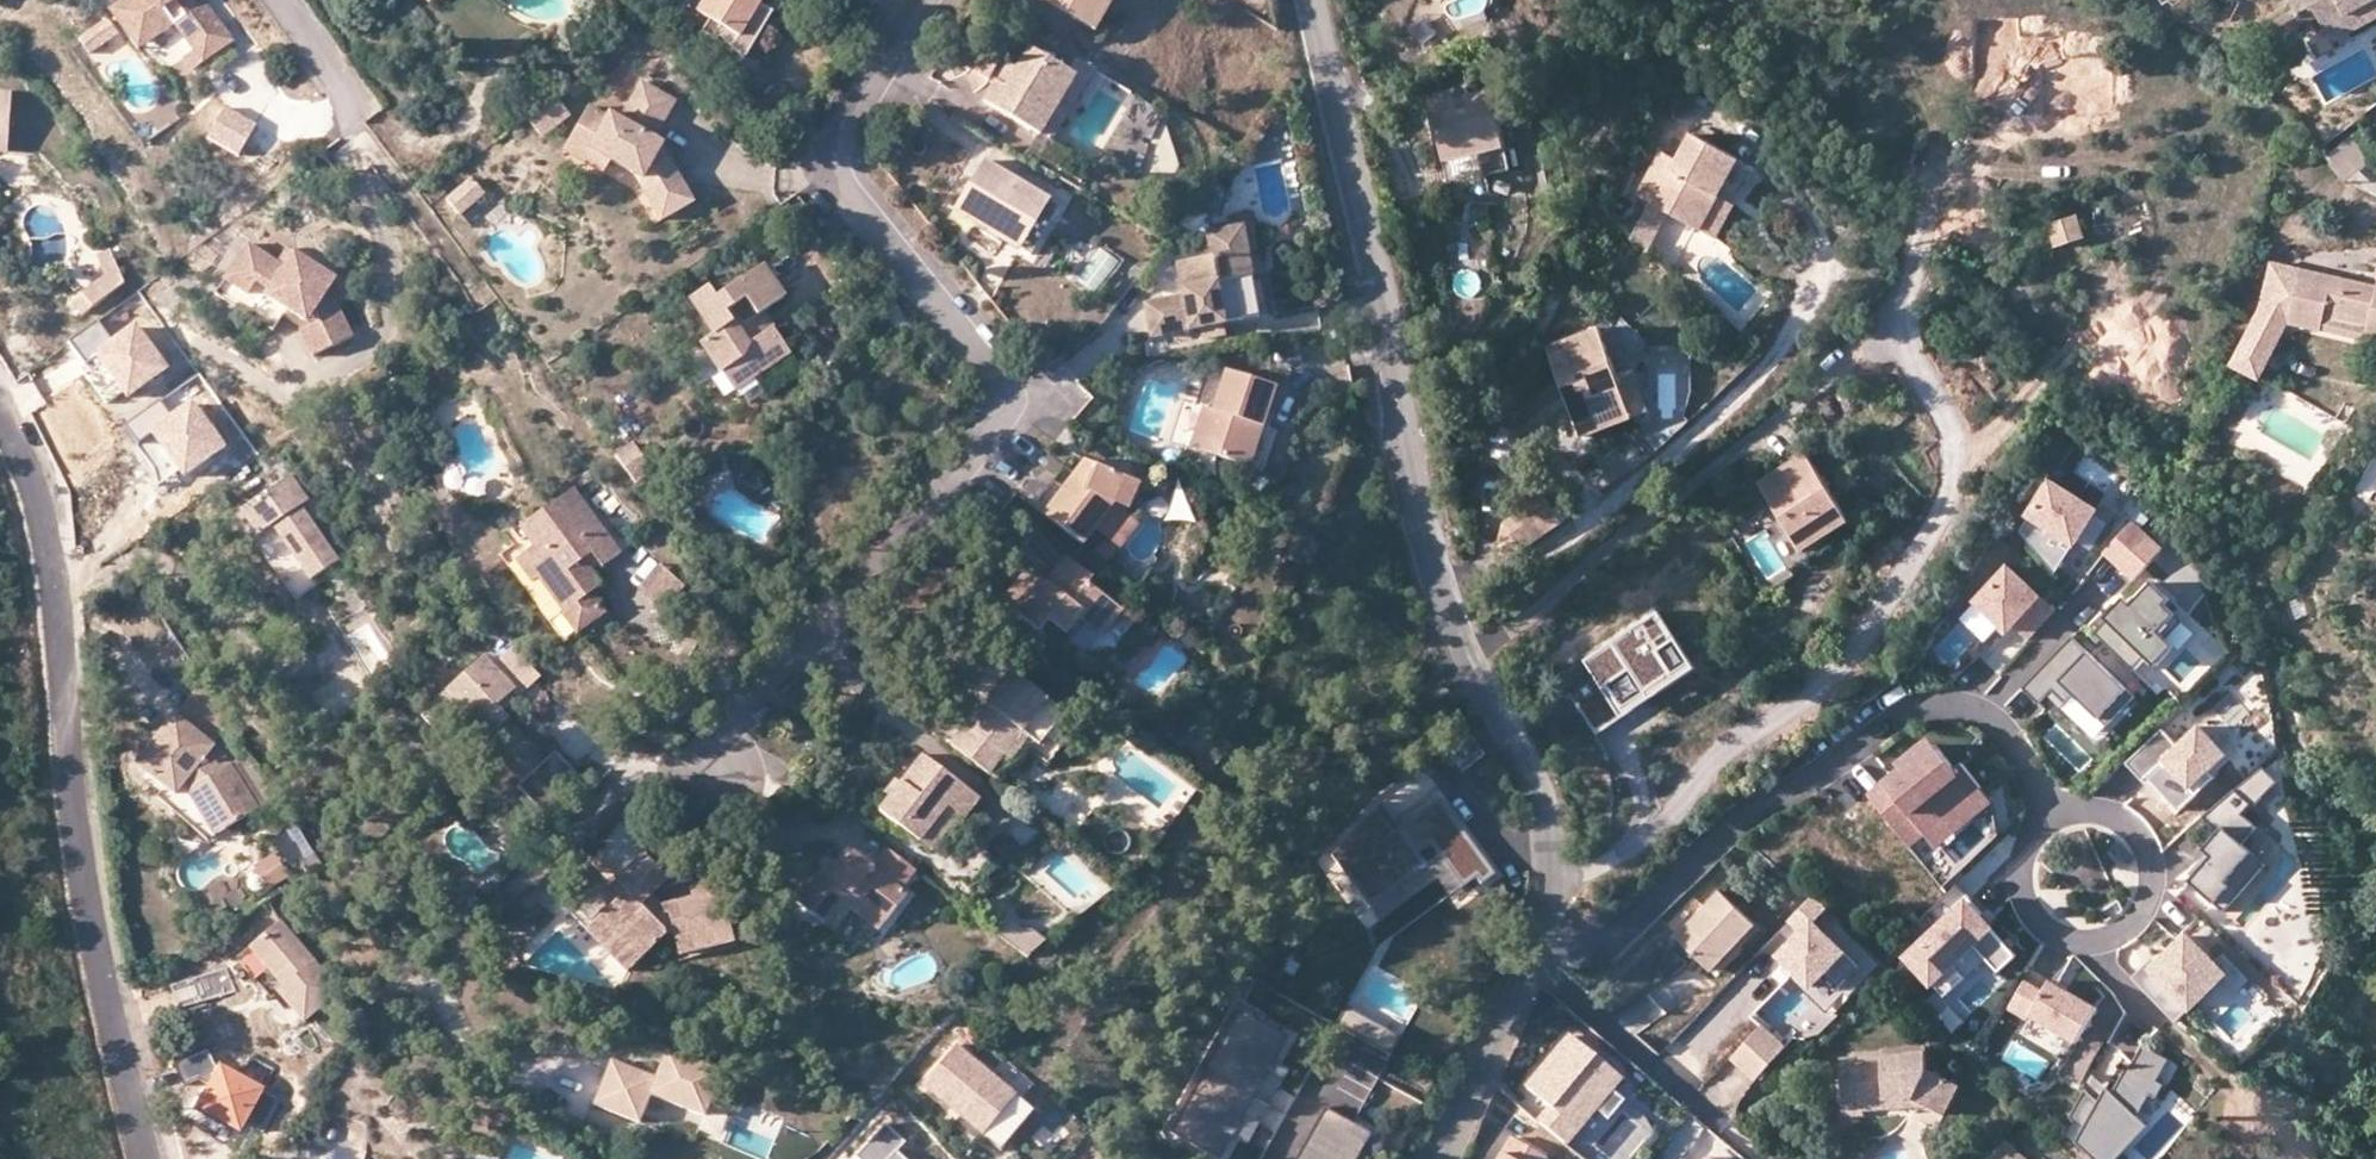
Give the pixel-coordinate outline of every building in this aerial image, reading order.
[(134,42),(165,20),(170,27),(175,23),(203,63),(234,41),(206,0),(203,0),(199,3),(187,11),(182,4),(179,0),(121,0),(110,8),(134,42)] [(197,0),(179,0),(182,4),(187,11),(199,3),(197,0)] [(593,7),(611,14),(616,0),(595,0),(593,7)] [(697,13),(706,19),(738,38),(753,14),(760,4),(762,0),(706,0),(697,13)] [(1095,32),(1114,0),(1042,0),(1095,32)] [(2294,6),(2301,20),(2311,38),(2325,31),(2347,19),(2345,14),(2372,0),(2291,0),(2294,6)] [(2345,14),(2347,19),(2325,31),(2333,42),(2375,18),(2375,0),(2372,0),(2345,14)] [(771,10),(760,4),(753,14),(765,21),(771,10)] [(2301,20),(2294,6),(2263,23),(2271,37),(2301,20)] [(121,23),(110,8),(78,30),(88,45),(121,23)] [(753,14),(738,38),(706,19),(700,30),(714,39),(718,32),(744,57),(765,21),(753,14)] [(1425,49),(1441,38),(1426,16),(1410,27),(1425,49)] [(165,20),(134,42),(138,48),(170,27),(165,20)] [(1006,49),(986,37),(967,68),(987,81),(1006,49)] [(1006,88),(996,82),(989,94),(984,101),(1039,137),(1076,77),(1031,49),(1017,71),(1006,88)] [(1007,64),(996,82),(1006,88),(1017,71),(1007,64)] [(1076,77),(1039,137),(1049,142),(1085,82),(1076,77)] [(1455,90),(1432,96),(1447,157),(1453,156),(1505,144),(1492,89),(1456,97),(1455,90)] [(11,144),(14,97),(0,95),(0,143),(11,144)] [(586,114),(565,140),(581,153),(578,158),(596,171),(599,167),(630,190),(657,230),(686,209),(676,195),(665,190),(658,179),(663,176),(652,159),(653,157),(646,152),(659,133),(670,118),(640,95),(613,128),(606,123),(601,127),(586,114)] [(567,116),(557,103),(531,121),(540,135),(567,116)] [(237,163),(254,132),(223,115),(206,146),(237,163)] [(2374,155),(2351,132),(2323,158),(2346,181),(2374,155)] [(1713,201),(1735,162),(1695,139),(1679,166),(1660,156),(1636,198),(1649,205),(1664,214),(1700,234),(1718,203),(1713,201)] [(581,153),(565,140),(555,152),(591,177),(596,171),(578,158),(581,153)] [(11,144),(0,143),(0,153),(10,154),(11,144)] [(972,221),(990,231),(995,224),(1027,242),(1051,201),(984,162),(955,211),(972,221)] [(1740,165),(1735,162),(1713,201),(1718,203),(1740,165)] [(676,195),(663,176),(658,179),(665,190),(676,195)] [(478,184),(458,198),(470,214),(490,199),(478,184)] [(470,214),(458,198),(449,206),(461,221),(470,214)] [(995,224),(990,231),(1031,254),(1059,206),(1051,201),(1027,242),(995,224)] [(1734,213),(1718,203),(1700,234),(1716,242),(1734,213)] [(1664,214),(1649,205),(1629,239),(1645,248),(1664,214)] [(2076,212),(2047,221),(2055,243),(2084,234),(2076,212)] [(1230,221),(1232,229),(1240,228),(1246,265),(1259,263),(1252,219),(1230,221)] [(1188,295),(1179,296),(1141,304),(1144,320),(1147,335),(1220,323),(1214,284),(1235,280),(1249,278),(1246,265),(1240,228),(1232,229),(1203,233),(1207,259),(1182,263),(1188,295)] [(313,358),(354,338),(330,290),(336,280),(313,264),(297,253),(286,268),(280,264),(250,243),(226,279),(249,294),(257,282),(270,292),(267,297),(288,311),(307,324),(309,330),(301,334),(313,358)] [(94,253),(104,275),(75,298),(84,309),(124,279),(110,246),(94,253)] [(297,253),(290,249),(280,264),(286,268),(297,253)] [(2369,335),(2371,326),(2375,327),(2375,280),(2274,260),(2266,305),(2237,363),(2265,377),(2293,321),(2369,335)] [(754,312),(762,306),(784,291),(763,261),(717,293),(709,281),(690,294),(713,328),(701,337),(723,368),(742,354),(753,371),(789,346),(773,323),(766,328),(760,320),(754,312)] [(1175,264),(1179,296),(1188,295),(1182,263),(1175,264)] [(273,332),(288,311),(267,297),(270,292),(257,282),(249,294),(226,279),(217,293),(273,332)] [(1214,284),(1220,323),(1240,320),(1235,280),(1214,284)] [(773,323),(762,306),(754,312),(760,320),(766,328),(773,323)] [(170,370),(135,323),(111,341),(98,324),(71,344),(87,365),(96,358),(128,401),(170,370)] [(1589,429),(1633,411),(1615,367),(1598,324),(1547,345),(1582,431),(1589,429)] [(742,354),(723,368),(734,384),(753,371),(742,354)] [(1615,367),(1633,411),(1647,405),(1629,362),(1615,367)] [(1212,411),(1202,408),(1190,449),(1254,470),(1267,429),(1262,427),(1275,387),(1225,372),(1219,390),(1212,411)] [(226,448),(192,401),(170,418),(159,403),(127,427),(139,443),(151,435),(184,479),(226,448)] [(443,439),(436,423),(420,430),(427,446),(443,439)] [(629,439),(615,450),(635,477),(648,466),(629,439)] [(1759,484),(1786,526),(1802,550),(1824,536),(1847,521),(1805,453),(1759,484)] [(1094,527),(1112,504),(1128,510),(1139,485),(1085,463),(1070,481),(1043,516),(1080,545),(1094,527)] [(265,491),(244,506),(259,530),(256,533),(299,594),(319,580),(316,573),(339,556),(303,502),(309,497),(291,472),(265,491)] [(540,572),(566,606),(591,587),(601,580),(595,573),(590,565),(582,555),(592,548),(600,558),(604,564),(621,548),(572,483),(518,520),(532,542),(516,555),(533,578),(540,572)] [(2100,515),(2053,486),(2032,520),(2078,549),(2100,515)] [(1503,521),(1520,545),(1560,517),(1543,493),(1503,521)] [(1128,510),(1112,504),(1094,527),(1119,547),(1137,524),(1126,515),(1128,510)] [(2122,567),(2147,539),(2132,525),(2107,553),(2122,567)] [(1830,545),(1824,536),(1802,550),(1786,526),(1769,537),(1790,570),(1830,545)] [(2137,580),(2162,552),(2147,539),(2122,567),(2137,580)] [(590,565),(600,558),(592,548),(582,555),(590,565)] [(1050,584),(1031,568),(1003,603),(1040,632),(1050,622),(1067,637),(1081,621),(1102,637),(1123,610),(1089,584),(1092,578),(1069,559),(1058,573),(1050,584)] [(662,562),(643,578),(665,604),(684,587),(662,562)] [(2029,643),(2057,615),(2010,571),(1977,605),(2003,629),(2009,635),(2015,630),(2023,637),(2029,643)] [(2106,621),(2093,635),(2131,671),(2143,658),(2149,664),(2168,643),(2165,640),(2181,624),(2163,607),(2168,601),(2150,584),(2137,598),(2129,606),(2126,603),(2108,623),(2106,621)] [(591,587),(566,606),(563,608),(577,626),(604,607),(591,587)] [(2108,623),(2126,603),(2122,599),(2104,619),(2106,621),(2108,623)] [(2003,629),(1977,605),(1961,622),(1986,646),(2003,629)] [(1594,675),(1567,693),(1597,737),(1623,720),(1627,725),(1701,675),(1660,614),(1586,664),(1594,675)] [(2194,636),(2181,624),(2165,640),(2168,643),(2178,653),(2194,636)] [(2133,697),(2069,637),(2020,689),(2037,705),(2045,696),(2050,691),(2055,696),(2063,704),(2071,695),(2105,727),(2133,697)] [(518,679),(531,667),(508,643),(495,655),(518,679)] [(545,756),(500,709),(494,702),(500,697),(504,693),(511,685),(481,654),(445,687),(475,721),(470,726),(519,779),(545,756)] [(524,685),(537,673),(531,667),(518,679),(524,685)] [(1044,739),(1064,714),(1014,676),(997,697),(971,731),(965,727),(950,746),(988,775),(1026,726),(1044,739)] [(465,710),(445,687),(427,703),(447,726),(460,715),(465,710)] [(195,691),(176,715),(215,747),(235,723),(195,691)] [(2059,708),(2063,704),(2055,696),(2050,691),(2045,696),(2059,708)] [(494,702),(500,709),(510,700),(504,693),(500,697),(494,702)] [(475,721),(465,710),(460,715),(470,726),(475,721)] [(988,775),(995,781),(1024,747),(1048,766),(1078,725),(1064,714),(1044,739),(1026,726),(988,775)] [(163,732),(138,763),(179,795),(185,787),(190,791),(187,794),(216,838),(259,810),(232,768),(218,776),(208,769),(213,763),(207,757),(215,747),(176,715),(163,732)] [(2162,730),(2126,764),(2143,782),(2147,778),(2164,795),(2180,812),(2197,795),(2191,789),(2209,772),(2227,756),(2199,727),(2178,747),(2162,730)] [(545,756),(519,779),(514,784),(541,812),(578,775),(553,748),(545,756)] [(1896,779),(1871,799),(1923,864),(1996,807),(1965,768),(1958,774),(1939,750),(1929,749),(1921,752),(1901,768),(1908,777),(1899,784),(1896,779)] [(978,800),(923,757),(909,775),(882,811),(932,850),(960,816),(963,819),(978,800)] [(1908,777),(1901,768),(1892,775),(1896,779),(1899,784),(1908,777)] [(2191,789),(2197,795),(2215,779),(2209,772),(2191,789)] [(2147,778),(2143,782),(2159,799),(2164,795),(2147,778)] [(2236,793),(2204,821),(2220,836),(2210,847),(2218,854),(2212,860),(2190,885),(2225,916),(2267,869),(2244,848),(2259,831),(2244,817),(2253,808),(2236,793)] [(1427,844),(1458,886),(1472,876),(1477,884),(1491,873),(1469,843),(1435,797),(1408,817),(1414,825),(1402,834),(1396,825),(1378,800),(1328,853),(1341,872),(1360,858),(1372,874),(1353,888),(1367,906),(1424,865),(1415,852),(1427,844)] [(1414,825),(1408,817),(1396,825),(1402,834),(1414,825)] [(2218,854),(2210,847),(2204,853),(2212,860),(2218,854)] [(900,889),(915,870),(888,849),(880,859),(873,869),(847,851),(836,865),(829,861),(796,902),(825,924),(847,894),(864,907),(885,922),(905,894),(900,889)] [(272,853),(252,869),(271,892),(291,876),(272,853)] [(609,903),(590,922),(606,940),(614,933),(637,957),(663,933),(671,932),(677,953),(710,945),(707,935),(729,930),(717,878),(689,883),(690,896),(656,903),(652,898),(648,892),(664,876),(642,853),(626,867),(611,881),(599,892),(609,903)] [(593,858),(592,860),(611,881),(626,867),(621,861),(618,858),(613,855),(606,853),(601,854),(597,856),(593,858)] [(1360,858),(1341,872),(1353,888),(1372,874),(1360,858)] [(2085,889),(2094,909),(2116,900),(2106,879),(2085,889)] [(453,898),(465,910),(478,897),(466,885),(453,898)] [(1723,897),(1681,941),(1703,962),(1715,973),(1756,929),(1723,897)] [(1832,914),(1817,899),(1790,925),(1805,940),(1783,962),(1820,1000),(1836,985),(1845,993),(1863,975),(1854,966),(1856,964),(1819,926),(1832,914)] [(1987,919),(1974,905),(1912,962),(1948,1002),(1969,983),(1956,969),(1977,950),(2003,977),(2020,961),(1999,939),(1988,927),(1983,922),(1987,919)] [(878,931),(885,922),(864,907),(858,916),(878,931)] [(1032,965),(1046,947),(1010,918),(996,936),(1032,965)] [(2003,935),(1987,919),(1983,922),(1988,927),(1999,939),(2003,935)] [(606,940),(590,922),(584,928),(624,970),(637,957),(614,933),(606,940)] [(285,930),(256,955),(275,977),(290,995),(285,1000),(310,1028),(344,999),(285,930)] [(731,940),(729,930),(707,935),(710,945),(731,940)] [(2150,966),(2134,982),(2178,1027),(2228,978),(2190,940),(2167,962),(2163,967),(2157,973),(2150,966)] [(2161,956),(2150,966),(2157,973),(2163,967),(2167,962),(2161,956)] [(2045,996),(2025,985),(2009,1013),(2029,1024),(2032,1019),(2079,1046),(2098,1012),(2051,985),(2045,996)] [(1389,1052),(1401,1033),(1347,1001),(1335,1020),(1389,1052)] [(1253,1093),(1287,1031),(1238,1003),(1203,1065),(1253,1093)] [(1765,1026),(1733,1061),(1746,1074),(1756,1083),(1789,1048),(1765,1026)] [(1625,1076),(1571,1032),(1524,1088),(1548,1108),(1536,1122),(1564,1145),(1593,1110),(1607,1121),(1623,1101),(1611,1092),(1625,1076)] [(1020,1133),(1036,1113),(958,1046),(924,1086),(1002,1153),(1020,1133)] [(2085,1090),(2070,1118),(2085,1131),(2078,1146),(2093,1158),(2122,1158),(2150,1128),(2141,1120),(2153,1097),(2159,1101),(2167,1087),(2160,1083),(2171,1062),(2144,1048),(2132,1071),(2129,1069),(2115,1096),(2114,1095),(2108,1101),(2104,1097),(2100,1104),(2085,1090)] [(665,1049),(655,1075),(612,1058),(594,1101),(638,1120),(650,1092),(702,1113),(719,1071),(665,1049)] [(1920,1100),(1934,1109),(1940,1113),(1947,1118),(1963,1091),(1928,1069),(1928,1057),(1844,1061),(1846,1115),(1867,1113),(1867,1104),(1920,1100)] [(241,1133),(265,1088),(217,1063),(194,1109),(241,1133)] [(1218,1154),(1253,1093),(1203,1065),(1168,1126),(1218,1154)] [(2104,1097),(2108,1089),(2093,1075),(2088,1084),(2104,1097)] [(2108,1101),(2114,1095),(2108,1089),(2104,1097),(2108,1101)] [(1867,1113),(1934,1109),(1920,1100),(1867,1104),(1867,1113)] [(1374,1140),(1327,1114),(1315,1135),(1324,1140),(1313,1158),(1304,1154),(1301,1158),(1363,1158),(1374,1140)] [(901,1145),(910,1136),(891,1117),(859,1149),(869,1158),(915,1158),(901,1145)] [(1313,1158),(1324,1140),(1315,1135),(1304,1154),(1313,1158)] [(1509,1137),(1496,1158),(1543,1158),(1544,1157),(1509,1137)] [(2017,1154),(2003,1143),(1991,1158),(2013,1158),(2017,1154)]
